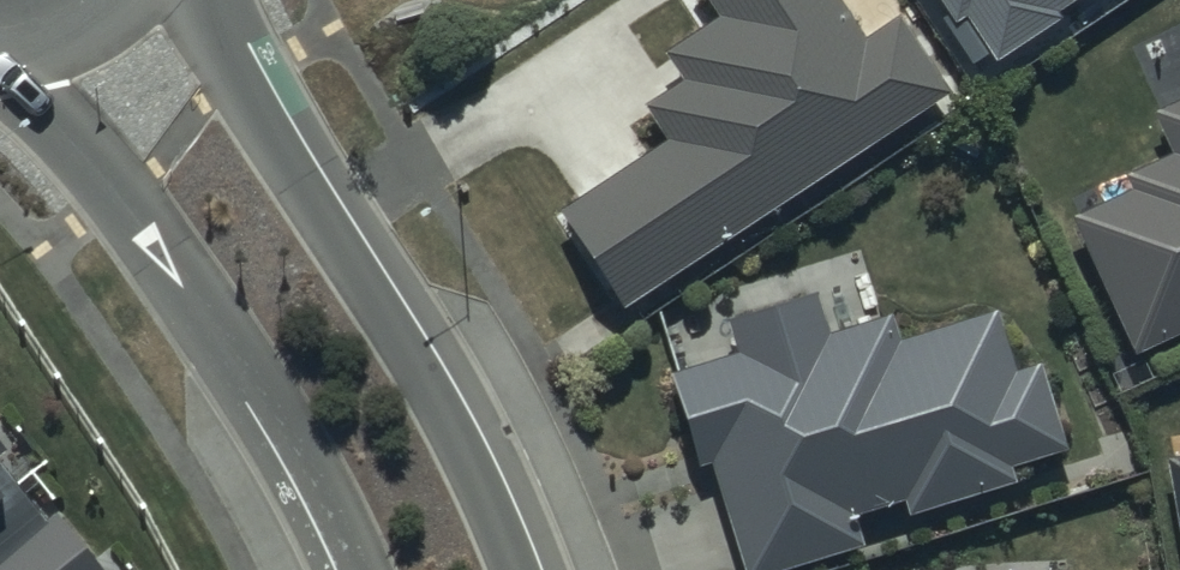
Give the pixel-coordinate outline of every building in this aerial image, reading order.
[(720,14),(664,51),(683,79),(646,103),(670,138),(562,210),(627,306),(951,90),(901,16),(868,38),(843,0),(710,0),(720,14)] [(955,22),(967,14),(999,61),(1091,0),(940,0),(955,22)] [(1154,113),(1174,153),(1128,175),(1133,187),(1073,216),(1139,352),(1179,333),(1179,100),(1154,113)] [(734,330),(726,333),(735,365),(669,385),(698,479),(708,476),(737,569),(826,569),(864,558),(855,530),(902,516),(906,529),(1017,495),(1012,479),(1068,462),(1041,373),(1015,381),(996,320),(900,349),(892,326),(828,345),(816,305),(806,308),(801,290),(728,312),(734,330)] [(59,518),(47,528),(0,471),(0,569),(102,569),(59,518)]
